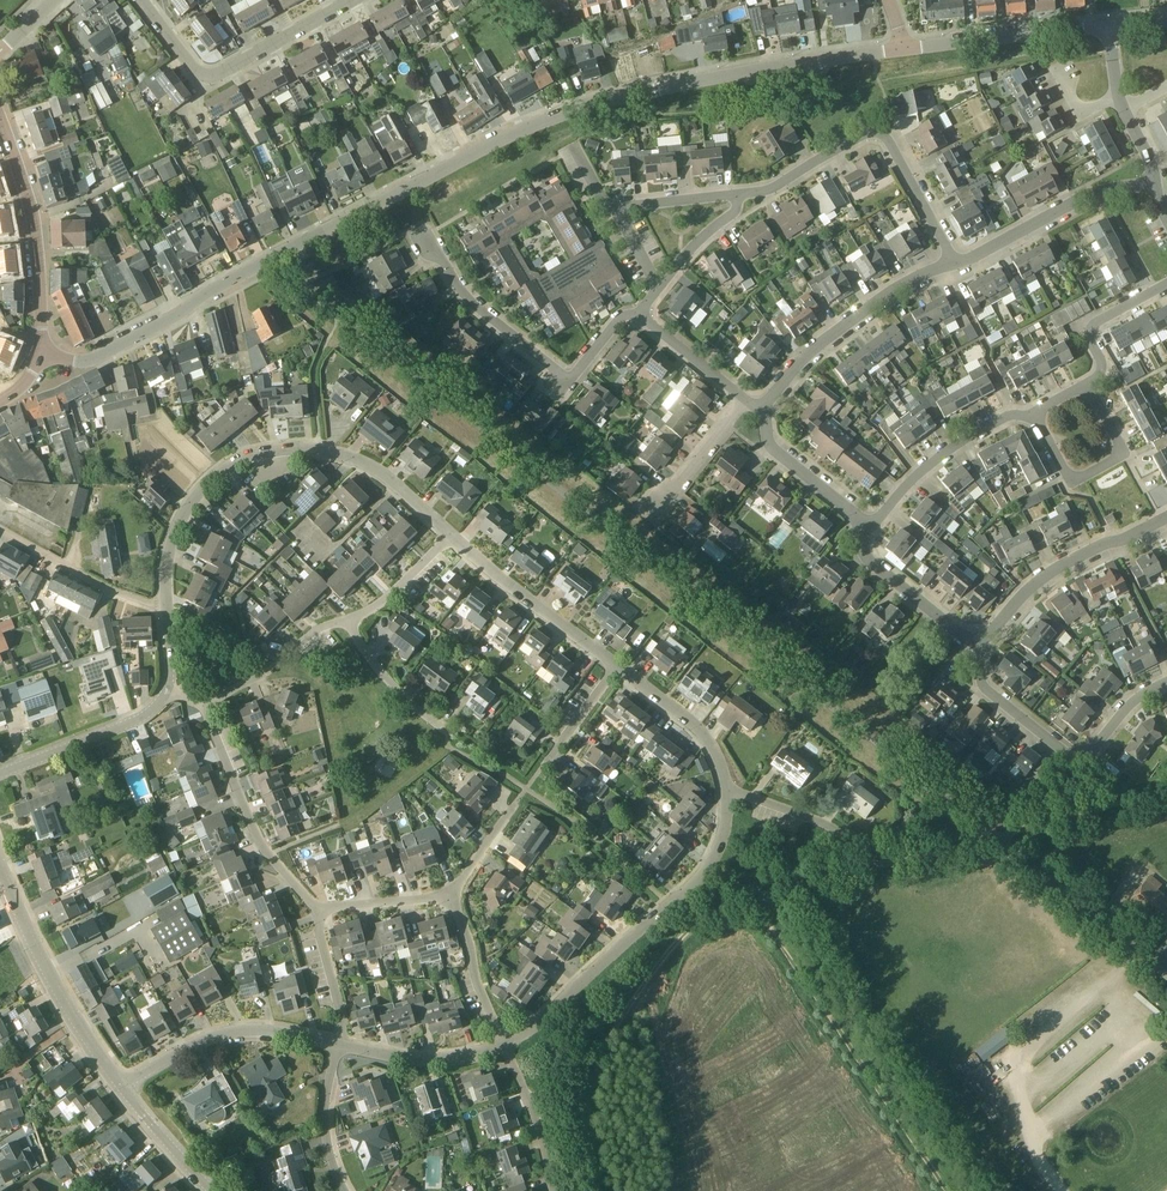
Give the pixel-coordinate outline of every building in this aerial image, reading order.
[(93,0),(75,0),(74,1),(93,27),(99,23),(104,30),(88,41),(100,57),(109,51),(119,74),(129,70),(114,37),(115,36),(106,17),(93,0)] [(112,13),(119,8),(113,0),(93,0),(106,17),(115,36),(124,30),(112,13)] [(171,1),(182,16),(198,4),(201,8),(208,2),(207,0),(173,0),(171,1)] [(227,15),(233,12),(227,0),(225,0),(220,3),(227,15)] [(298,0),(279,0),(285,11),(299,2),(298,0)] [(420,10),(414,14),(422,27),(428,23),(425,18),(438,10),(435,4),(433,0),(415,0),(420,10)] [(460,0),(450,0),(454,8),(462,4),(460,0)] [(553,13),(550,0),(542,0),(541,0),(545,15),(553,13)] [(553,13),(561,11),(558,0),(550,0),(553,13)] [(561,11),(562,11),(563,17),(570,15),(568,10),(570,9),(567,0),(558,0),(561,11)] [(586,19),(592,17),(590,7),(599,5),(598,0),(581,0),(586,19)] [(599,5),(608,3),(611,12),(617,11),(614,0),(598,0),(599,5)] [(628,8),(635,6),(633,0),(626,0),(628,8)] [(702,10),(712,8),(710,0),(700,0),(702,10)] [(797,14),(795,15),(793,6),(774,10),(775,17),(779,36),(796,33),(797,35),(816,31),(810,0),(795,0),(797,14)] [(819,11),(826,11),(827,17),(833,16),(834,26),(844,25),(841,0),(817,0),(819,11)] [(864,0),(841,0),(844,25),(854,24),(853,14),(859,13),(858,6),(865,5),(864,0)] [(922,24),(927,24),(927,22),(928,22),(928,23),(930,25),(934,24),(935,22),(935,21),(965,19),(963,0),(920,0),(922,24)] [(978,19),(997,17),(996,8),(1001,8),(1000,0),(975,0),(978,19)] [(1030,0),(1005,0),(1007,15),(1026,13),(1025,5),(1030,5),(1030,0)] [(1054,0),(1035,0),(1036,12),(1056,10),(1054,0)] [(1066,9),(1085,7),(1084,0),(1065,0),(1066,9)] [(266,1),(250,9),(259,25),(274,16),(266,1)] [(414,14),(412,11),(407,14),(400,1),(385,9),(394,25),(397,32),(412,24),(421,41),(427,37),(422,27),(414,14)] [(220,3),(214,6),(221,19),(227,15),(220,3)] [(688,5),(681,7),(684,21),(693,19),(691,15),(688,5)] [(779,36),(775,17),(774,10),(761,12),(760,7),(748,10),(755,36),(765,35),(765,38),(778,36),(779,36)] [(250,9),(236,17),(244,33),(259,25),(250,9)] [(385,9),(370,18),(378,33),(394,25),(385,9)] [(705,18),(689,25),(692,42),(703,41),(705,54),(728,50),(723,19),(722,13),(705,19),(705,18)] [(203,15),(189,25),(199,39),(213,28),(203,15)] [(664,28),(670,23),(666,18),(660,23),(664,28)] [(367,39),(368,39),(360,24),(345,32),(357,54),(371,47),(371,46),(367,39)] [(626,27),(606,31),(609,44),(621,42),(629,40),(626,27)] [(213,28),(199,39),(210,52),(224,42),(213,28)] [(345,32),(330,40),(338,55),(339,55),(343,62),(336,65),(344,78),(350,74),(345,66),(351,62),(351,61),(358,57),(357,54),(345,32)] [(431,45),(438,43),(436,35),(429,36),(431,45)] [(672,36),(658,41),(661,52),(676,48),(672,36)] [(526,49),(532,45),(528,37),(514,45),(526,66),(533,62),(526,49)] [(54,47),(61,44),(58,38),(51,42),(54,47)] [(459,38),(453,42),(457,48),(463,44),(459,38)] [(390,52),(383,39),(377,42),(384,55),(390,52)] [(371,47),(378,59),(384,55),(377,42),(371,46),(371,47)] [(605,58),(602,48),(598,44),(597,44),(594,45),(590,46),(592,51),(584,53),(576,55),(578,65),(580,71),(583,82),(600,77),(596,61),(605,58)] [(313,70),(316,76),(317,78),(331,70),(337,81),(334,82),(341,94),(350,89),(344,78),(336,65),(331,68),(319,46),(312,50),(311,48),(309,48),(304,51),(303,53),(304,55),(313,70)] [(34,52),(25,56),(26,60),(17,63),(16,62),(15,62),(16,63),(8,66),(8,69),(7,69),(9,74),(10,74),(13,81),(21,78),(22,80),(42,73),(34,52)] [(484,52),(474,58),(487,79),(497,74),(484,52)] [(169,60),(164,54),(161,56),(160,61),(163,64),(169,60)] [(289,63),(297,78),(313,70),(304,55),(289,63)] [(1027,83),(1037,77),(1031,65),(1012,75),(1015,82),(1009,85),(1016,98),(1031,90),(1027,83)] [(544,66),(533,73),(530,68),(526,70),(527,71),(529,75),(530,75),(539,90),(553,82),(544,66)] [(94,69),(81,75),(87,87),(99,81),(94,69)] [(279,69),(264,77),(272,93),(272,92),(276,99),(289,92),(285,85),(287,84),(279,69)] [(167,94),(181,84),(171,70),(153,84),(149,78),(137,87),(141,93),(149,87),(159,100),(167,94)] [(444,71),(430,79),(440,98),(454,90),(444,71)] [(539,90),(530,75),(529,75),(527,71),(523,74),(525,78),(505,90),(513,105),(539,90)] [(377,78),(382,83),(389,77),(385,72),(377,78)] [(981,86),(984,85),(982,78),(991,76),(990,72),(978,75),(981,86)] [(492,94),(494,92),(485,78),(482,73),(468,81),(479,100),(476,102),(489,121),(504,111),(492,94)] [(345,78),(350,88),(356,85),(350,75),(345,78)] [(66,83),(70,91),(82,85),(77,77),(66,83)] [(272,93),(264,77),(249,85),(257,101),(272,93)] [(102,83),(89,90),(100,111),(113,104),(102,83)] [(192,97),(181,84),(167,94),(159,100),(170,114),(192,97)] [(300,95),(303,101),(309,97),(302,84),(296,88),(300,95)] [(236,87),(222,95),(230,111),(245,103),(236,87)] [(86,102),(82,90),(49,100),(55,119),(72,113),(70,106),(86,102)] [(1031,90),(1016,98),(1023,110),(1029,107),(1033,114),(1052,103),(1045,91),(1035,96),(1031,90)] [(923,93),(913,95),(913,93),(902,95),(902,97),(891,100),(895,118),(895,117),(895,115),(906,113),(907,118),(917,115),(918,122),(919,122),(917,111),(927,108),(923,93)] [(222,95),(206,104),(215,119),(230,111),(222,95)] [(300,95),(293,99),(301,114),(308,110),(303,101),(300,95)] [(436,101),(421,109),(418,104),(406,111),(416,128),(428,121),(434,134),(450,126),(436,101)] [(489,121),(476,102),(455,116),(459,122),(458,123),(467,136),(488,121),(489,121)] [(941,104),(933,109),(936,115),(945,111),(941,104)] [(256,110),(263,123),(269,119),(262,107),(256,110)] [(256,110),(250,114),(257,126),(263,123),(256,110)] [(325,110),(314,115),(317,121),(319,120),(325,130),(333,126),(325,110)] [(56,130),(50,132),(46,120),(52,118),(49,111),(26,120),(37,151),(54,145),(53,143),(60,141),(56,130)] [(410,137),(397,113),(381,121),(381,122),(385,130),(376,135),(384,150),(386,149),(395,165),(411,156),(403,140),(410,137)] [(1158,118),(1166,135),(1166,113),(1158,118)] [(1058,115),(1048,121),(1044,114),(1029,122),(1036,135),(1042,132),(1046,138),(1065,128),(1058,115)] [(1014,129),(1007,116),(998,121),(1005,134),(1014,129)] [(945,130),(938,117),(918,128),(923,137),(917,140),(921,147),(923,146),(928,156),(947,146),(940,133),(945,130)] [(741,125),(733,121),(732,120),(732,121),(728,128),(737,133),(741,125)] [(1100,122),(1085,130),(1084,128),(1076,132),(1080,138),(1087,135),(1091,143),(1107,134),(1100,122)] [(1023,133),(1030,129),(1027,124),(1021,128),(1023,133)] [(791,145),(798,141),(789,126),(781,131),(779,127),(759,140),(769,156),(773,153),(775,154),(779,161),(794,151),(791,145)] [(193,128),(187,132),(194,145),(200,141),(197,136),(193,128)] [(350,134),(347,128),(339,133),(342,139),(350,134)] [(200,141),(210,136),(206,130),(197,136),(200,141)] [(229,156),(216,132),(210,136),(223,160),(229,156)] [(76,133),(62,138),(65,147),(68,146),(75,144),(79,142),(76,133)] [(357,145),(351,134),(350,134),(342,139),(349,152),(350,153),(358,149),(364,162),(362,163),(371,178),(387,170),(369,138),(362,142),(357,145)] [(1091,143),(1098,155),(1113,147),(1107,134),(1091,143)] [(588,139),(585,147),(594,150),(597,142),(588,139)] [(208,141),(197,145),(202,158),(213,153),(208,141)] [(966,152),(974,148),(971,141),(963,146),(966,152)] [(731,162),(730,158),(729,142),(714,144),(714,142),(705,142),(706,152),(709,177),(716,176),(716,173),(723,173),(723,172),(722,160),(730,159),(730,162),(731,162)] [(1068,145),(1062,142),(1056,152),(1062,156),(1068,145)] [(660,157),(662,182),(670,181),(670,179),(677,178),(676,165),(683,164),(684,166),(682,147),(682,145),(659,148),(659,150),(660,157)] [(40,181),(39,181),(43,195),(64,189),(60,176),(63,174),(59,161),(67,158),(72,157),(71,156),(70,151),(68,146),(65,147),(46,154),(49,164),(38,168),(42,180),(40,181)] [(692,163),(693,176),(700,175),(701,178),(709,177),(706,152),(698,153),(697,146),(682,147),(684,166),(684,164),(692,163)] [(1084,146),(1077,150),(1080,157),(1088,153),(1084,146)] [(1098,155),(1102,163),(1095,167),(1099,174),(1106,169),(1105,167),(1120,159),(1113,147),(1098,155)] [(941,184),(959,173),(955,166),(960,164),(960,161),(954,149),(936,159),(941,167),(934,171),(941,184)] [(613,162),(616,187),(624,186),(624,184),(631,183),(630,172),(630,170),(637,169),(638,170),(636,153),(635,150),(620,152),(621,162),(613,162)] [(646,169),(646,171),(647,181),(654,180),(655,183),(662,182),(660,157),(659,150),(639,152),(636,153),(638,170),(646,169)] [(93,154),(96,164),(102,162),(99,152),(93,154)] [(884,177),(873,156),(855,165),(859,173),(856,175),(855,172),(844,178),(852,192),(866,185),(867,186),(884,177)] [(120,157),(108,163),(118,183),(130,177),(120,157)] [(279,158),(273,160),(276,167),(282,165),(279,158)] [(234,159),(226,162),(230,169),(237,165),(234,159)] [(157,169),(164,183),(178,176),(171,162),(157,169)] [(359,172),(355,164),(343,169),(337,172),(336,170),(326,174),(338,199),(366,185),(359,172)] [(1029,176),(1043,201),(1058,193),(1054,186),(1061,183),(1051,164),(1029,176)] [(1043,201),(1029,176),(1026,170),(1012,178),(1015,183),(1008,187),(1018,206),(1025,202),(1028,209),(1043,201)] [(319,191),(310,171),(297,177),(302,187),(294,190),(305,213),(314,209),(313,207),(318,204),(313,194),(319,191)] [(147,172),(139,176),(143,183),(150,179),(147,172)] [(990,184),(986,176),(982,174),(977,177),(976,181),(971,179),(968,179),(963,181),(959,173),(941,184),(947,196),(955,192),(959,201),(973,193),(990,184)] [(294,190),(294,191),(287,175),(270,183),(268,184),(279,208),(280,210),(286,207),(291,217),(296,215),(297,217),(305,213),(294,190)] [(64,189),(43,195),(48,209),(68,202),(67,200),(82,195),(90,191),(86,179),(78,184),(75,185),(74,186),(64,189)] [(133,179),(110,190),(113,194),(129,186),(135,197),(141,194),(133,179)] [(830,180),(812,192),(819,203),(817,205),(822,214),(831,209),(833,210),(844,203),(830,180)] [(589,315),(596,311),(598,314),(607,309),(602,301),(611,296),(609,293),(616,289),(618,292),(627,287),(604,248),(596,253),(593,247),(597,244),(597,243),(595,244),(590,236),(587,238),(583,230),(586,228),(576,211),(572,213),(570,210),(575,207),(560,181),(551,186),(553,189),(545,193),(543,190),(535,195),(532,190),(523,195),(525,199),(518,203),(516,200),(498,210),(500,213),(493,218),(491,214),(482,220),(485,225),(477,230),(479,233),(471,237),(469,234),(460,240),(476,266),(487,259),(492,267),(496,265),(500,273),(497,275),(507,292),(510,290),(513,294),(515,293),(520,301),(523,300),(527,307),(524,309),(529,318),(540,312),(545,320),(548,318),(552,326),(549,327),(554,336),(580,321),(582,324),(591,319),(589,315)] [(279,208),(268,184),(268,183),(256,188),(264,204),(256,207),(261,217),(254,220),(257,226),(262,236),(278,228),(272,218),(270,212),(279,208)] [(981,199),(978,201),(973,193),(959,201),(964,208),(952,215),(959,227),(986,212),(986,211),(987,210),(981,199)] [(101,195),(95,197),(101,210),(107,207),(101,195)] [(804,224),(813,218),(800,198),(782,210),(785,214),(775,219),(787,238),(805,227),(804,224)] [(1011,198),(1004,202),(1010,214),(1018,210),(1011,198)] [(240,201),(230,205),(239,224),(248,220),(240,201)] [(853,206),(847,210),(853,220),(859,217),(853,206)] [(179,214),(184,226),(201,218),(196,207),(179,214)] [(87,248),(87,242),(86,231),(86,223),(92,223),(91,213),(89,208),(76,208),(77,223),(52,224),(53,249),(87,248)] [(13,223),(10,211),(0,213),(0,226),(13,223)] [(221,222),(225,221),(220,211),(211,216),(221,234),(220,234),(231,253),(238,249),(240,250),(244,248),(244,246),(247,245),(237,225),(226,231),(221,222)] [(877,214),(880,219),(886,216),(883,211),(877,214)] [(959,227),(965,239),(984,228),(987,234),(996,229),(990,220),(986,212),(959,227)] [(1112,232),(1105,220),(1090,228),(1089,226),(1082,230),(1085,237),(1092,233),(1096,241),(1112,232)] [(172,246),(184,270),(202,260),(186,231),(180,221),(163,231),(171,247),(172,246)] [(774,239),(763,222),(761,223),(761,222),(756,225),(756,227),(742,236),(746,243),(739,247),(748,261),(760,254),(757,249),(774,239)] [(15,235),(13,223),(0,226),(0,238),(15,235)] [(905,233),(899,236),(912,257),(923,250),(917,239),(923,235),(915,223),(909,227),(912,232),(906,235),(905,233)] [(215,245),(216,245),(215,243),(214,244),(210,236),(206,230),(198,235),(193,227),(186,231),(202,260),(218,251),(215,245)] [(1096,241),(1101,249),(1103,253),(1119,245),(1112,232),(1096,241)] [(912,257),(899,236),(888,243),(886,240),(880,244),(888,257),(894,253),(899,261),(907,257),(908,259),(912,257)] [(137,243),(143,254),(150,250),(144,239),(137,243)] [(90,258),(99,257),(112,257),(104,241),(89,242),(89,248),(90,258)] [(880,244),(874,248),(877,253),(871,256),(870,254),(864,257),(877,278),(888,271),(882,261),(888,257),(880,244)] [(1035,251),(1045,268),(1056,262),(1046,245),(1035,251)] [(1105,257),(1109,265),(1110,265),(1122,258),(1123,258),(1125,257),(1119,245),(1103,253),(1101,249),(1096,252),(1100,260),(1105,257)] [(192,288),(171,249),(157,257),(177,296),(192,288)] [(373,275),(372,275),(383,295),(399,286),(393,275),(406,268),(402,261),(403,260),(397,250),(374,263),(368,266),(373,275)] [(740,262),(733,267),(722,251),(707,261),(711,269),(709,271),(714,279),(717,277),(722,284),(731,278),(736,286),(750,277),(740,262)] [(1024,257),(1034,274),(1045,268),(1035,251),(1024,257)] [(18,264),(16,252),(0,253),(0,266),(18,264)] [(150,267),(141,252),(118,265),(140,306),(154,298),(140,272),(150,267)] [(1100,260),(1096,252),(1090,255),(1092,259),(1094,263),(1100,260)] [(108,297),(127,287),(112,257),(99,257),(104,267),(96,271),(108,297)] [(803,257),(795,262),(797,266),(798,265),(802,272),(809,268),(803,257)] [(877,278),(864,257),(853,264),(852,262),(845,266),(853,279),(859,275),(864,283),(872,278),(873,281),(877,278)] [(1024,257),(1013,263),(1026,286),(1037,280),(1034,274),(1024,257)] [(1107,266),(1107,267),(1111,274),(1114,279),(1129,270),(1123,258),(1122,258),(1110,265),(1109,265),(1107,266)] [(19,276),(18,264),(0,266),(0,278),(19,276)] [(853,279),(845,266),(839,269),(840,272),(835,275),(832,271),(827,275),(842,300),(854,293),(847,282),(853,279)] [(789,270),(793,276),(799,273),(795,267),(789,270)] [(989,276),(999,293),(1002,299),(1013,293),(1017,300),(1023,296),(1013,277),(1006,281),(1000,270),(989,276)] [(1096,280),(1104,276),(1100,270),(1093,274),(1093,275),(1096,280)] [(1129,270),(1114,279),(1118,287),(1111,291),(1114,297),(1122,293),(1121,291),(1136,282),(1129,270)] [(87,272),(52,271),(52,295),(51,296),(79,284),(87,280),(87,272)] [(827,275),(826,273),(808,283),(810,287),(818,300),(824,296),(829,304),(837,300),(838,302),(842,300),(827,275)] [(999,293),(989,276),(978,281),(991,305),(1002,299),(999,293)] [(427,300),(438,293),(430,278),(407,291),(412,299),(407,302),(415,316),(431,308),(427,300)] [(770,281),(765,285),(772,293),(777,290),(770,281)] [(978,281),(967,287),(974,299),(967,302),(976,317),(977,317),(983,313),(981,310),(991,305),(978,281)] [(85,297),(79,284),(51,296),(60,314),(79,305),(87,302),(85,297)] [(0,285),(0,299),(3,299),(3,302),(6,302),(6,303),(12,303),(12,315),(24,316),(24,304),(25,304),(24,286),(0,285)] [(698,286),(692,293),(685,288),(679,295),(682,297),(670,312),(679,319),(682,316),(689,321),(699,308),(702,311),(712,298),(698,286)] [(94,290),(97,297),(103,294),(100,289),(100,288),(94,290)] [(1094,291),(1088,295),(1091,300),(1097,296),(1094,291)] [(820,310),(808,294),(798,301),(798,304),(801,308),(794,313),(807,330),(818,322),(813,315),(820,310)] [(955,300),(948,304),(945,298),(934,303),(943,321),(945,327),(956,321),(955,319),(963,315),(955,300)] [(1078,302),(1085,315),(1091,311),(1084,298),(1078,302)] [(383,299),(376,303),(380,312),(388,307),(383,299)] [(1057,301),(1051,305),(1053,309),(1060,306),(1057,301)] [(1072,305),(1079,318),(1085,315),(1078,302),(1072,305)] [(943,321),(934,303),(923,309),(932,327),(943,321)] [(1043,303),(1033,308),(1037,315),(1046,310),(1043,303)] [(79,305),(60,314),(76,348),(94,339),(79,305)] [(1072,305),(1066,308),(1073,322),(1079,318),(1072,305)] [(245,334),(248,350),(258,345),(262,343),(263,344),(281,334),(267,308),(253,315),(261,330),(257,332),(245,334)] [(1065,308),(1049,317),(1059,334),(1065,330),(1063,327),(1073,322),(1065,308)] [(932,327),(923,309),(911,315),(914,319),(905,323),(911,336),(915,343),(922,340),(935,333),(932,327)] [(232,337),(224,310),(207,315),(219,360),(225,358),(232,356),(234,363),(238,361),(237,355),(236,355),(232,337)] [(1149,318),(1157,334),(1165,329),(1166,332),(1166,323),(1161,311),(1149,318)] [(807,330),(794,313),(787,318),(784,314),(781,314),(772,321),(784,337),(790,332),(795,339),(807,330)] [(5,318),(9,326),(15,323),(11,315),(5,318)] [(736,315),(732,318),(738,324),(741,320),(736,315)] [(1135,322),(1150,349),(1154,347),(1147,335),(1155,331),(1157,334),(1149,318),(1147,315),(1135,322)] [(782,342),(773,330),(765,319),(759,327),(760,333),(751,343),(756,347),(775,363),(778,359),(775,357),(781,350),(777,347),(782,342)] [(487,340),(462,320),(449,336),(458,343),(458,342),(475,356),(487,340)] [(1014,321),(1004,327),(1006,330),(1005,331),(1007,335),(1018,329),(1014,321)] [(1123,329),(1131,344),(1140,340),(1146,351),(1150,349),(1135,322),(1123,329)] [(911,336),(905,323),(902,325),(910,336),(911,336)] [(885,333),(897,349),(907,342),(895,326),(885,333)] [(1033,326),(1027,329),(1030,334),(1036,331),(1033,326)] [(962,332),(968,343),(978,337),(972,327),(962,332)] [(946,329),(942,331),(945,338),(950,335),(946,329)] [(1027,329),(1021,332),(1024,338),(1030,334),(1027,329)] [(1131,344),(1123,329),(1111,335),(1119,350),(1117,351),(1121,359),(1127,356),(1123,348),(1131,344)] [(711,344),(716,348),(725,337),(720,333),(711,344)] [(885,333),(875,341),(887,356),(897,349),(885,333)] [(248,350),(245,334),(237,336),(240,352),(237,352),(237,355),(238,361),(239,364),(241,376),(253,374),(252,367),(248,350)] [(993,335),(986,339),(990,345),(997,341),(996,340),(993,335)] [(647,348),(635,337),(624,350),(618,344),(607,359),(620,370),(628,359),(634,364),(647,348)] [(725,337),(716,348),(722,353),(731,342),(725,337)] [(1014,343),(1011,338),(1005,341),(1007,347),(1014,343)] [(14,358),(18,346),(0,339),(0,352),(14,358)] [(865,348),(877,364),(887,356),(875,341),(865,348)] [(194,342),(175,349),(180,364),(179,364),(182,373),(175,375),(176,381),(178,390),(179,392),(188,389),(184,376),(193,373),(202,370),(199,358),(194,342)] [(775,363),(756,347),(751,343),(750,342),(742,352),(748,357),(767,373),(775,363)] [(1041,355),(1051,372),(1062,366),(1053,349),(1049,342),(1038,348),(1042,355),(1041,355)] [(1064,343),(1053,349),(1062,366),(1073,360),(1064,343)] [(307,357),(314,353),(310,346),(303,349),(307,357)] [(855,355),(867,371),(877,364),(865,348),(855,355)] [(651,353),(646,349),(638,359),(643,362),(651,353)] [(909,357),(904,351),(900,354),(904,360),(909,357)] [(9,369),(14,358),(0,352),(0,365),(9,369)] [(665,376),(673,366),(666,361),(667,359),(659,352),(646,368),(659,379),(643,399),(649,404),(651,406),(671,381),(665,376)] [(748,357),(742,352),(734,362),(740,367),(739,367),(756,381),(761,374),(764,376),(767,373),(748,357)] [(504,381),(518,363),(507,354),(499,365),(490,359),(481,370),(482,370),(480,373),(485,376),(487,374),(494,380),(497,375),(504,381)] [(904,360),(900,354),(896,357),(900,363),(904,360)] [(845,363),(857,379),(867,371),(855,355),(845,363)] [(1041,355),(1031,361),(1028,355),(1027,356),(1040,379),(1051,372),(1041,355)] [(1027,356),(1016,362),(1019,367),(1028,385),(1040,379),(1027,356)] [(174,372),(171,359),(160,364),(157,357),(139,366),(151,388),(175,375),(174,372)] [(482,366),(479,363),(471,357),(459,374),(470,382),(482,366)] [(945,360),(948,365),(954,362),(951,357),(945,360)] [(985,359),(978,363),(981,367),(981,368),(981,367),(987,364),(985,359)] [(1016,362),(1005,368),(1000,359),(994,363),(1009,390),(1015,387),(1017,391),(1028,385),(1019,367),(1016,362)] [(948,365),(945,360),(939,364),(942,369),(948,365)] [(265,361),(252,367),(253,374),(268,366),(265,361)] [(1145,375),(1141,369),(1138,362),(1131,366),(1135,372),(1130,375),(1126,369),(1120,372),(1127,384),(1133,381),(1145,375)] [(525,378),(530,372),(518,363),(504,381),(511,386),(508,391),(512,394),(516,397),(515,398),(513,400),(518,404),(533,385),(525,378)] [(845,363),(836,370),(847,386),(857,379),(845,363)] [(885,366),(881,369),(885,374),(889,371),(885,366)] [(116,404),(122,428),(125,443),(132,441),(129,427),(126,413),(138,411),(139,417),(150,414),(146,397),(138,399),(136,390),(137,389),(132,367),(116,371),(123,403),(116,404)] [(985,374),(981,367),(981,368),(981,367),(969,374),(974,383),(982,399),(995,392),(992,387),(998,384),(991,371),(985,374)] [(876,372),(881,378),(885,374),(881,369),(876,372)] [(116,404),(106,407),(98,391),(106,387),(97,370),(82,377),(90,392),(88,393),(91,398),(93,410),(95,409),(97,418),(106,417),(109,431),(122,428),(116,404)] [(285,397),(284,389),(276,389),(264,391),(263,376),(253,377),(256,391),(258,397),(262,411),(271,410),(271,420),(287,419),(285,397)] [(62,388),(70,402),(78,398),(89,420),(95,417),(93,410),(91,398),(88,393),(90,392),(82,377),(62,388)] [(374,392),(358,379),(352,387),(342,379),(333,390),(337,393),(330,401),(344,412),(354,400),(362,407),(374,392)] [(865,380),(861,383),(865,389),(869,386),(865,380)] [(689,401),(698,408),(706,415),(710,409),(707,407),(711,401),(707,398),(711,392),(697,381),(693,386),(690,383),(681,394),(689,401)] [(861,383),(857,386),(861,392),(865,389),(861,383)] [(974,383),(961,390),(970,406),(982,399),(974,383)] [(821,385),(811,398),(814,400),(826,409),(829,412),(831,410),(837,402),(839,400),(821,385)] [(308,386),(292,387),(293,397),(285,397),(287,419),(303,417),(302,407),(309,407),(308,386)] [(874,392),(869,386),(865,389),(870,395),(874,392)] [(1137,386),(1121,394),(1128,407),(1144,398),(1137,386)] [(945,419),(957,412),(949,396),(949,397),(944,387),(932,394),(929,389),(922,393),(937,418),(942,415),(945,419)] [(36,397),(45,425),(47,432),(51,444),(54,443),(67,486),(86,480),(78,453),(90,450),(86,435),(74,439),(71,430),(66,412),(63,406),(70,402),(62,388),(55,391),(36,397)] [(619,402),(601,388),(595,396),(591,393),(586,401),(584,400),(576,409),(592,422),(598,415),(602,418),(610,409),(612,410),(619,402)] [(183,404),(194,401),(192,390),(181,392),(183,404)] [(970,406),(961,390),(949,396),(957,412),(970,406)] [(899,398),(895,393),(889,397),(893,402),(899,398)] [(910,413),(926,435),(936,427),(932,421),(937,418),(922,393),(915,399),(920,406),(910,413)] [(668,411),(674,416),(693,431),(697,426),(694,424),(698,418),(693,414),(698,408),(689,401),(681,394),(668,411),(669,411),(668,411)] [(378,399),(383,408),(391,404),(386,395),(378,399)] [(1128,407),(1135,419),(1150,411),(1157,407),(1150,395),(1144,398),(1128,407)] [(26,424),(29,424),(31,430),(38,428),(45,425),(36,397),(19,403),(21,407),(26,424)] [(236,406),(249,422),(258,414),(245,399),(236,406)] [(651,406),(643,399),(641,402),(638,400),(633,406),(639,411),(642,408),(644,410),(646,408),(648,409),(651,406)] [(564,420),(551,409),(547,414),(529,400),(519,412),(537,426),(536,428),(551,440),(558,432),(556,431),(564,420)] [(815,436),(824,424),(818,419),(826,409),(814,400),(797,422),(815,436)] [(215,412),(210,406),(206,409),(211,415),(215,412)] [(227,414),(239,430),(249,422),(236,406),(227,414)] [(21,453),(29,451),(28,445),(35,443),(31,430),(29,424),(26,424),(21,407),(2,417),(1,417),(21,453)] [(202,412),(207,418),(211,415),(206,409),(202,412)] [(693,431),(674,416),(668,411),(661,420),(661,419),(651,410),(650,411),(648,410),(643,417),(659,430),(663,434),(674,443),(679,437),(681,439),(686,433),(689,435),(693,431)] [(1150,411),(1135,419),(1141,432),(1165,418),(1157,423),(1150,411)] [(377,412),(361,432),(368,438),(370,436),(389,451),(403,433),(377,412)] [(885,420),(889,426),(900,420),(896,413),(885,420)] [(926,435),(910,413),(900,421),(916,442),(926,435)] [(227,414),(217,422),(230,437),(239,430),(227,414)] [(15,482),(25,483),(53,486),(44,464),(32,450),(29,451),(21,453),(1,417),(0,418),(0,464),(15,482)] [(842,434),(848,428),(852,421),(846,417),(840,425),(836,429),(835,428),(816,453),(824,459),(843,435),(842,434)] [(1079,426),(1082,427),(1083,419),(1071,418),(1069,437),(1076,437),(1077,431),(1079,431),(1079,426)] [(1141,432),(1148,444),(1152,442),(1156,448),(1166,442),(1166,421),(1165,418),(1141,432)] [(884,421),(879,425),(891,442),(896,437),(906,450),(916,442),(900,421),(890,428),(884,421)] [(217,422),(208,430),(220,445),(230,437),(217,422)] [(816,453),(835,428),(829,423),(827,422),(825,424),(824,424),(815,436),(809,443),(817,450),(815,452),(816,453)] [(868,432),(872,427),(866,423),(863,428),(868,432)] [(195,432),(192,429),(187,434),(190,438),(195,432)] [(208,430),(198,438),(210,453),(220,445),(208,430)] [(643,444),(667,463),(671,458),(668,456),(673,450),(670,448),(674,443),(663,434),(659,430),(654,436),(657,438),(649,448),(643,443),(643,444)] [(1023,432),(1023,431),(1000,443),(1009,461),(1015,457),(1023,432)] [(1023,431),(1023,432),(1015,457),(1018,463),(1035,454),(1023,431)] [(615,435),(609,440),(615,447),(621,442),(615,435)] [(835,464),(852,441),(843,435),(824,459),(825,460),(827,457),(835,464)] [(440,459),(416,440),(401,458),(408,464),(405,468),(408,470),(410,468),(424,480),(440,459)] [(844,469),(862,446),(853,440),(852,441),(835,464),(836,463),(844,469)] [(1156,448),(1159,454),(1153,457),(1159,470),(1166,466),(1166,442),(1156,448)] [(1000,443),(989,449),(998,466),(1009,461),(1000,443)] [(628,449),(622,444),(619,448),(624,453),(628,449)] [(643,444),(639,449),(645,453),(640,459),(638,457),(633,463),(639,467),(648,475),(653,469),(656,472),(660,466),(663,468),(667,463),(643,444)] [(853,476),(870,453),(862,446),(844,469),(853,476)] [(998,466),(989,449),(978,455),(980,459),(973,463),(978,471),(985,483),(1002,473),(998,466)] [(740,470),(748,460),(738,452),(736,454),(730,450),(717,467),(725,474),(720,481),(739,496),(752,479),(740,470)] [(455,459),(463,466),(470,458),(467,455),(466,456),(461,452),(455,459)] [(879,460),(870,453),(853,476),(861,483),(879,460)] [(1036,454),(1035,454),(1018,463),(1024,474),(1042,465),(1036,454)] [(887,467),(879,460),(861,483),(870,490),(887,467)] [(579,468),(584,471),(587,467),(583,463),(579,468)] [(14,485),(15,482),(0,464),(0,478),(14,485)] [(1042,465),(1024,474),(1030,486),(1048,476),(1042,465)] [(951,475),(969,495),(978,487),(984,494),(989,490),(985,483),(978,471),(970,478),(961,466),(951,475)] [(301,507),(296,513),(301,518),(307,513),(322,498),(328,491),(324,486),(327,483),(328,482),(323,476),(324,475),(324,473),(321,469),(318,469),(317,470),(316,470),(303,483),(309,490),(302,497),(297,503),(301,507)] [(625,469),(616,481),(612,478),(605,486),(621,498),(625,493),(631,497),(643,483),(625,469)] [(480,494),(468,485),(465,488),(449,475),(437,490),(450,500),(448,502),(464,514),(480,494)] [(969,495),(951,475),(942,483),(951,494),(944,500),(959,515),(965,510),(964,509),(959,503),(969,495)] [(152,512),(157,506),(161,511),(171,500),(162,491),(167,486),(156,476),(147,486),(150,489),(145,496),(140,501),(152,512)] [(79,488),(79,486),(53,486),(25,483),(15,482),(14,485),(0,478),(0,495),(68,532),(72,517),(79,488)] [(794,495),(784,487),(782,488),(770,478),(757,494),(780,512),(794,495)] [(359,490),(350,480),(329,500),(333,504),(338,500),(343,506),(359,490)] [(1008,496),(1013,493),(1010,487),(1005,489),(1008,496)] [(1023,488),(1013,493),(1008,496),(1012,502),(1027,495),(1023,488)] [(369,500),(359,490),(343,506),(349,511),(344,516),(349,520),(369,500)] [(993,495),(998,504),(1005,500),(1001,491),(999,492),(993,495)] [(1042,492),(1038,494),(1042,502),(1046,500),(1042,492)] [(244,496),(234,506),(250,522),(255,517),(259,521),(264,517),(244,496)] [(944,500),(938,508),(926,499),(918,508),(946,531),(954,521),(959,515),(944,500)] [(287,508),(279,500),(265,513),(273,522),(287,508)] [(393,507),(386,500),(376,510),(377,511),(381,515),(383,517),(393,507)] [(1010,509),(1005,500),(998,504),(1003,512),(1010,509)] [(1025,501),(1019,504),(1023,512),(1030,509),(1025,501)] [(803,509),(796,503),(782,519),(790,525),(803,509)] [(1051,521),(1061,539),(1073,533),(1071,528),(1077,525),(1066,503),(1054,509),(1059,517),(1051,521)] [(495,515),(497,512),(489,505),(480,518),(486,522),(481,528),(501,544),(513,529),(495,515)] [(244,528),(250,522),(234,506),(224,516),(234,527),(228,533),(241,542),(249,534),(244,528)] [(702,526),(698,522),(703,516),(689,506),(669,531),(680,540),(687,532),(693,537),(702,526)] [(1012,511),(1014,514),(1015,516),(1022,512),(1019,506),(1012,510),(1012,511)] [(917,533),(934,547),(946,531),(918,508),(910,518),(922,527),(917,533)] [(372,523),(380,515),(376,511),(368,519),(372,523)] [(806,544),(818,554),(829,540),(824,536),(833,526),(827,521),(827,520),(821,516),(815,512),(801,528),(812,537),(806,544)] [(325,513),(314,524),(319,529),(331,518),(325,513)] [(398,514),(393,519),(399,524),(394,528),(412,546),(415,543),(412,540),(417,534),(398,514)] [(1112,515),(1105,519),(1108,525),(1115,521),(1112,515)] [(319,529),(325,535),(336,524),(331,518),(319,529)] [(740,539),(739,538),(728,529),(726,528),(714,518),(710,524),(722,534),(717,539),(731,550),(740,539)] [(113,519),(97,522),(99,528),(97,529),(106,579),(123,576),(113,519)] [(1061,539),(1051,521),(1044,525),(1041,519),(1030,525),(1039,544),(1046,541),(1048,546),(1061,539)] [(728,528),(739,537),(745,531),(734,521),(728,528)] [(1091,530),(1097,527),(1095,522),(1088,525),(1091,530)] [(981,524),(975,530),(977,533),(984,527),(981,524)] [(1030,525),(1018,531),(1021,536),(1014,540),(1023,559),(1035,552),(1033,547),(1039,544),(1030,525)] [(394,528),(389,533),(384,528),(380,532),(400,552),(405,546),(408,549),(412,546),(394,528)] [(893,539),(914,556),(922,547),(929,553),(934,547),(917,533),(912,539),(901,530),(893,539)] [(375,545),(394,564),(397,560),(394,557),(400,552),(380,532),(376,536),(380,541),(375,545)] [(228,533),(224,540),(213,534),(206,547),(226,557),(230,550),(236,552),(241,542),(228,533)] [(150,534),(139,534),(139,547),(150,547),(150,534)] [(279,551),(289,540),(284,535),(273,546),(279,551)] [(502,543),(508,548),(513,542),(514,541),(508,537),(502,543)] [(708,538),(702,547),(721,562),(728,553),(708,538)] [(968,550),(973,543),(967,538),(962,545),(968,550)] [(893,539),(885,549),(906,566),(914,556),(893,539)] [(1014,540),(1006,544),(1003,539),(992,544),(1001,564),(1008,560),(1011,565),(1023,559),(1014,540)] [(358,545),(376,564),(382,570),(388,564),(391,567),(394,564),(375,545),(371,550),(362,541),(360,543),(358,545)] [(30,558),(4,544),(0,552),(0,572),(15,581),(16,580),(22,568),(24,569),(30,558)] [(579,557),(582,556),(587,551),(579,544),(573,551),(579,557)] [(353,558),(370,576),(374,572),(371,569),(376,564),(358,545),(354,549),(358,553),(353,558)] [(295,552),(289,546),(280,555),(286,562),(295,552)] [(554,556),(547,551),(545,551),(540,556),(530,548),(529,550),(523,546),(512,559),(524,569),(525,567),(538,577),(549,563),(551,564),(555,559),(554,556)] [(949,558),(954,552),(946,546),(941,552),(949,558)] [(200,559),(216,568),(212,574),(226,581),(232,569),(230,568),(222,564),(226,557),(206,547),(200,559)] [(983,563),(988,557),(982,552),(977,558),(983,563)] [(1162,572),(1158,563),(1153,552),(1142,558),(1142,559),(1136,562),(1138,566),(1131,570),(1140,589),(1151,584),(1149,578),(1162,572)] [(339,562),(358,581),(364,575),(367,578),(370,576),(353,558),(348,563),(343,557),(339,562)] [(837,563),(839,560),(835,557),(830,564),(824,558),(811,574),(820,582),(823,578),(835,588),(848,572),(837,563)] [(962,574),(967,568),(957,560),(954,564),(948,559),(936,574),(942,579),(940,582),(945,586),(943,589),(948,593),(963,574),(962,574)] [(335,576),(352,593),(356,590),(353,587),(358,581),(339,562),(335,566),(340,571),(335,576)] [(321,579),(309,567),(305,571),(310,576),(305,581),(323,599),(326,596),(323,593),(329,587),(321,579)] [(571,574),(573,571),(566,567),(553,584),(567,594),(564,597),(575,605),(582,597),(584,599),(591,589),(571,574)] [(994,568),(989,575),(994,579),(999,572),(994,568)] [(936,574),(930,570),(920,583),(926,587),(936,574)] [(1120,574),(1113,577),(1109,570),(1097,576),(1106,596),(1109,600),(1116,596),(1119,597),(1129,592),(1120,574)] [(25,589),(35,594),(43,578),(33,573),(25,589)] [(71,580),(56,573),(47,590),(48,590),(44,598),(59,605),(63,598),(71,580)] [(209,581),(202,577),(197,575),(191,587),(211,598),(214,590),(220,593),(226,581),(212,574),(209,581)] [(975,580),(973,583),(963,574),(948,593),(953,597),(955,594),(961,599),(963,596),(968,600),(977,589),(981,585),(976,581),(975,580)] [(321,579),(329,587),(340,599),(346,593),(349,596),(352,593),(335,576),(330,580),(325,575),(321,579)] [(469,586),(456,575),(448,586),(441,580),(442,580),(441,579),(429,591),(442,602),(450,608),(456,602),(469,586)] [(977,589),(968,600),(964,606),(969,610),(971,607),(977,612),(979,609),(985,614),(997,598),(991,593),(993,592),(987,587),(994,579),(989,575),(984,581),(981,585),(977,589)] [(1106,596),(1097,576),(1084,583),(1088,590),(1081,594),(1090,611),(1100,607),(1101,604),(1099,599),(1106,596)] [(266,582),(261,578),(256,583),(260,588),(266,582)] [(101,595),(71,580),(63,598),(59,605),(78,614),(89,619),(92,611),(93,612),(101,595)] [(305,581),(301,585),(295,580),(291,585),(311,605),(317,599),(320,602),(323,599),(305,581)] [(872,591),(859,580),(849,593),(842,588),(832,602),(842,610),(847,604),(856,611),(872,591)] [(288,599),(305,617),(308,613),(305,610),(311,605),(291,585),(288,589),(293,594),(288,599)] [(211,598),(191,587),(184,600),(196,606),(193,613),(206,620),(212,608),(208,604),(211,598)] [(491,601),(476,589),(464,605),(471,611),(467,617),(481,628),(492,616),(484,610),(491,601)] [(269,598),(287,617),(293,622),(299,617),(302,620),(305,617),(288,599),(283,604),(273,594),(269,598)] [(1074,595),(1068,599),(1065,594),(1052,603),(1067,625),(1079,616),(1080,618),(1087,613),(1074,595)] [(616,635),(624,623),(626,624),(633,614),(608,595),(594,615),(603,622),(610,627),(608,630),(615,636),(616,635)] [(264,611),(281,628),(285,625),(282,622),(287,617),(269,598),(266,602),(269,606),(264,611)] [(786,606),(792,610),(795,607),(793,605),(795,602),(791,599),(786,606)] [(420,615),(425,610),(420,604),(415,609),(420,615)] [(905,616),(891,605),(886,612),(878,606),(865,622),(868,624),(862,632),(871,639),(877,631),(886,639),(905,616)] [(522,621),(506,609),(494,625),(494,626),(500,630),(492,640),(509,653),(521,637),(521,636),(519,639),(511,634),(514,631),(522,621)] [(264,611),(259,616),(254,611),(250,614),(258,622),(270,634),(275,628),(279,631),(281,628),(264,611)] [(1130,615),(1133,622),(1140,618),(1136,611),(1130,615)] [(58,632),(50,615),(41,622),(49,637),(58,632)] [(415,639),(419,633),(412,627),(413,626),(399,616),(389,629),(396,634),(389,643),(401,651),(399,655),(408,661),(421,643),(415,639)] [(674,621),(668,616),(664,622),(670,627),(674,621)] [(448,617),(442,625),(449,631),(455,623),(448,617)] [(794,629),(798,624),(789,617),(786,622),(794,629)] [(113,635),(108,618),(97,621),(100,631),(105,649),(107,649),(107,650),(117,647),(113,635)] [(9,650),(2,634),(15,629),(11,619),(0,624),(0,653),(9,650)] [(152,619),(138,620),(139,642),(146,641),(147,648),(153,648),(152,619)] [(138,620),(123,620),(125,649),(131,648),(131,642),(139,642),(138,620)] [(1102,625),(1105,632),(1120,626),(1117,620),(1102,625)] [(1066,632),(1054,622),(1049,628),(1040,621),(1037,625),(1035,624),(1029,631),(1047,646),(1052,640),(1054,641),(1059,641),(1065,634),(1066,632)] [(626,624),(624,623),(616,635),(624,641),(632,629),(626,624)] [(543,651),(550,642),(534,630),(524,644),(533,651),(526,661),(539,671),(550,657),(543,651)] [(1047,646),(1029,631),(1023,639),(1024,640),(1021,644),(1030,652),(1025,657),(1025,658),(1030,661),(1037,667),(1054,681),(1060,673),(1043,659),(1044,659),(1044,654),(1041,653),(1047,646)] [(64,663),(74,659),(58,632),(49,637),(64,663)] [(246,636),(251,640),(253,638),(255,636),(251,632),(247,635),(246,636)] [(1115,643),(1111,634),(1104,637),(1108,646),(1115,643)] [(443,645),(447,640),(441,636),(437,641),(443,645)] [(1152,653),(1158,650),(1151,636),(1138,642),(1141,647),(1135,650),(1145,670),(1157,664),(1152,653)] [(690,659),(684,654),(683,656),(677,652),(662,641),(652,655),(659,661),(655,665),(667,675),(673,668),(674,669),(675,667),(680,672),(690,659)] [(1135,650),(1128,654),(1125,649),(1124,647),(1111,653),(1124,679),(1129,677),(1128,674),(1130,673),(1132,677),(1145,670),(1135,650)] [(92,663),(82,666),(90,691),(85,693),(89,705),(100,701),(99,699),(112,695),(103,671),(117,666),(113,650),(90,658),(92,663)] [(878,651),(872,659),(879,663),(884,656),(878,651)] [(35,672),(56,663),(52,653),(30,662),(35,672)] [(1011,654),(999,667),(1011,677),(1005,684),(1017,694),(1022,688),(1024,689),(1036,674),(1026,666),(1021,662),(1011,654)] [(566,676),(574,666),(559,655),(547,671),(555,677),(551,684),(565,694),(574,682),(566,676)] [(1025,658),(1021,662),(1026,666),(1030,661),(1025,658)] [(458,676),(441,663),(439,665),(432,660),(417,677),(431,688),(432,686),(444,694),(458,676)] [(710,683),(713,679),(697,667),(688,679),(687,678),(678,690),(693,701),(697,697),(707,705),(710,701),(716,706),(724,695),(718,690),(714,695),(709,690),(712,685),(710,683)] [(1118,682),(1121,684),(1104,669),(1092,684),(1088,680),(1079,691),(1090,700),(1090,699),(1091,700),(1096,694),(1104,700),(1118,682)] [(140,671),(132,671),(133,687),(141,686),(140,671)] [(141,686),(149,686),(148,671),(140,671),(141,686)] [(486,690),(491,683),(480,675),(466,693),(472,698),(466,706),(475,712),(473,714),(481,720),(486,715),(483,713),(490,704),(496,709),(501,702),(495,697),(486,690)] [(1061,689),(1066,683),(1061,679),(1056,685),(1061,689)] [(30,723),(57,713),(46,681),(18,690),(26,713),(27,713),(30,723)] [(953,704),(960,695),(947,684),(937,697),(930,692),(920,704),(934,715),(940,707),(947,712),(947,711),(947,713),(951,716),(952,716),(957,709),(957,707),(953,704)] [(1090,700),(1079,691),(1078,690),(1071,699),(1072,703),(1074,705),(1070,710),(1086,723),(1089,720),(1090,721),(1094,716),(1093,715),(1095,713),(1085,705),(1090,700)] [(267,708),(270,714),(277,712),(285,714),(283,719),(291,722),(294,712),(302,715),(305,708),(294,704),(298,696),(284,691),(282,695),(278,694),(264,699),(267,708)] [(52,700),(56,711),(66,708),(62,696),(52,700)] [(552,697),(547,703),(555,709),(560,702),(552,697)] [(736,698),(733,702),(726,697),(719,706),(726,711),(718,722),(730,731),(737,721),(750,732),(762,717),(736,698)] [(609,708),(614,701),(610,699),(605,705),(609,708)] [(638,709),(625,700),(620,706),(614,701),(609,708),(604,714),(616,723),(619,719),(626,725),(638,709)] [(275,726),(270,714),(267,708),(260,711),(256,702),(239,709),(247,729),(259,724),(263,732),(275,726)] [(989,718),(975,706),(964,720),(959,716),(953,724),(945,733),(955,740),(956,739),(966,746),(989,718)] [(171,710),(175,719),(182,716),(179,707),(171,710)] [(554,712),(549,709),(544,716),(549,719),(554,712)] [(639,734),(645,739),(655,727),(649,722),(651,719),(638,709),(626,725),(620,732),(633,742),(639,734)] [(1070,710),(1066,715),(1064,713),(1060,714),(1052,723),(1064,732),(1069,726),(1078,734),(1079,732),(1081,733),(1085,727),(1084,726),(1086,723),(1070,710)] [(545,729),(533,720),(529,726),(518,717),(505,734),(522,748),(529,739),(534,743),(545,729)] [(915,726),(921,730),(927,723),(921,718),(915,726)] [(1156,740),(1162,738),(1152,719),(1142,725),(1138,730),(1140,731),(1125,751),(1143,764),(1151,753),(1148,751),(1156,740)] [(194,739),(193,739),(198,736),(195,728),(190,730),(187,723),(183,724),(167,731),(170,739),(151,747),(148,739),(140,742),(145,753),(146,758),(194,739)] [(659,759),(671,744),(663,739),(666,735),(655,727),(645,739),(640,745),(659,759)] [(933,727),(927,734),(935,740),(941,733),(933,727)] [(1013,737),(1001,727),(996,733),(990,728),(977,744),(989,754),(992,749),(999,754),(1013,737)] [(606,737),(601,744),(608,749),(613,742),(606,737)] [(202,745),(197,747),(194,739),(146,758),(147,759),(174,748),(179,760),(174,762),(178,771),(193,765),(190,758),(205,752),(202,745)] [(685,771),(691,763),(682,756),(684,754),(671,744),(659,759),(666,765),(664,768),(676,777),(682,769),(685,771)] [(614,769),(622,759),(609,749),(605,755),(593,747),(584,760),(588,763),(594,767),(602,773),(608,765),(614,769)] [(808,766),(790,753),(789,754),(782,749),(771,765),(787,776),(785,778),(800,789),(810,776),(804,772),(808,766)] [(1040,759),(1029,750),(1028,749),(1019,760),(1012,755),(1003,766),(1010,772),(1014,766),(1020,772),(1017,776),(1023,781),(1031,770),(1035,774),(1038,774),(1043,767),(1043,764),(1039,761),(1040,759)] [(443,761),(452,770),(458,764),(451,757),(449,755),(449,756),(443,761)] [(123,771),(120,763),(109,767),(113,776),(123,771)] [(590,773),(594,767),(588,763),(583,768),(590,773)] [(196,771),(193,765),(178,771),(181,779),(186,777),(191,791),(211,782),(208,774),(213,772),(210,765),(196,771)] [(707,765),(698,768),(700,773),(709,770),(707,765)] [(323,766),(312,770),(314,775),(325,771),(323,766)] [(264,797),(283,790),(285,789),(279,777),(285,775),(282,767),(265,773),(265,771),(260,773),(252,777),(257,790),(260,789),(264,797)] [(578,774),(575,771),(572,775),(574,776),(566,787),(575,793),(574,794),(582,800),(589,792),(600,799),(609,787),(603,783),(590,773),(583,768),(582,768),(578,774)] [(61,818),(58,819),(55,812),(65,808),(65,811),(75,808),(67,784),(74,781),(70,771),(38,784),(42,793),(55,788),(57,795),(42,800),(15,809),(15,807),(14,808),(18,819),(33,814),(36,822),(35,822),(41,841),(50,838),(51,840),(55,838),(67,834),(61,818)] [(498,783),(480,772),(475,777),(460,794),(469,802),(467,804),(478,813),(489,801),(485,797),(498,783)] [(987,772),(983,778),(988,783),(993,777),(987,772)] [(843,806),(851,812),(853,809),(866,819),(879,802),(864,791),(868,785),(852,774),(842,789),(851,795),(848,798),(849,799),(843,806)] [(161,785),(158,778),(150,781),(152,786),(155,792),(161,790),(160,786),(161,785)] [(211,782),(191,791),(198,806),(218,798),(215,791),(220,789),(216,780),(211,782)] [(434,793),(439,787),(431,780),(426,786),(434,793)] [(680,805),(694,818),(705,806),(699,801),(704,795),(693,784),(683,795),(686,798),(680,805)] [(276,818),(305,806),(301,794),(287,800),(283,790),(264,797),(270,811),(273,810),(276,818)] [(399,794),(381,808),(384,817),(405,810),(399,794)] [(694,818),(680,805),(669,817),(675,823),(670,828),(682,839),(692,828),(688,825),(694,818)] [(297,824),(301,822),(298,815),(308,811),(305,806),(276,818),(280,826),(276,828),(282,842),(301,834),(297,824)] [(192,808),(176,815),(179,822),(195,815),(192,808)] [(472,827),(454,810),(449,814),(445,810),(442,810),(436,816),(436,818),(441,823),(441,824),(448,830),(447,831),(455,840),(459,835),(464,840),(470,835),(467,833),(472,827)] [(202,821),(202,822),(198,823),(194,825),(200,840),(201,840),(208,837),(208,836),(228,829),(228,828),(233,826),(226,811),(202,821)] [(629,823),(635,816),(630,812),(624,819),(629,823)] [(178,822),(175,815),(164,819),(167,827),(178,822)] [(198,823),(195,815),(179,822),(182,830),(194,825),(198,823)] [(386,818),(379,820),(380,824),(384,826),(388,825),(386,818)] [(510,855),(528,868),(552,833),(531,818),(513,842),(517,845),(521,848),(514,857),(511,855),(510,855)] [(418,848),(426,869),(438,865),(434,852),(444,849),(434,826),(413,833),(414,835),(418,848)] [(610,829),(607,826),(602,826),(599,829),(606,835),(611,830),(609,829),(610,829)] [(652,844),(672,862),(683,850),(677,844),(682,839),(670,828),(665,834),(663,832),(652,844)] [(208,836),(208,837),(201,840),(206,853),(209,852),(212,860),(213,860),(231,852),(229,846),(239,842),(236,835),(231,837),(228,829),(208,836)] [(353,833),(344,836),(347,845),(356,842),(353,833)] [(181,844),(174,835),(166,841),(173,851),(181,844)] [(414,835),(410,835),(405,837),(401,839),(402,842),(396,844),(403,863),(408,879),(416,877),(414,873),(426,869),(418,848),(414,835)] [(374,856),(373,856),(379,872),(381,877),(393,873),(390,863),(396,861),(391,846),(385,848),(383,842),(370,846),(374,856)] [(672,862),(652,844),(645,851),(648,853),(639,864),(650,875),(656,869),(662,874),(672,862)] [(349,856),(354,868),(363,864),(367,877),(379,872),(373,856),(374,856),(370,846),(358,851),(359,852),(349,856)] [(43,851),(44,856),(52,853),(50,847),(41,850),(42,852),(43,851)] [(70,855),(73,862),(86,858),(84,850),(70,855)] [(73,866),(70,859),(67,851),(50,857),(33,863),(38,878),(56,872),(64,869),(73,866)] [(222,882),(229,879),(250,870),(249,867),(246,869),(241,858),(237,859),(234,851),(231,852),(213,860),(222,882)] [(157,872),(161,879),(169,875),(171,874),(159,852),(145,859),(153,874),(157,872)] [(354,868),(349,856),(340,859),(340,860),(329,864),(328,865),(334,880),(336,885),(348,881),(345,871),(354,868)] [(329,864),(326,859),(315,863),(313,859),(306,862),(311,874),(318,872),(322,884),(334,880),(328,865),(329,864)] [(185,868),(180,861),(174,865),(178,872),(185,868)] [(73,866),(64,869),(66,876),(75,873),(73,866)] [(251,887),(253,886),(248,875),(252,873),(250,870),(229,879),(222,882),(221,882),(230,905),(238,901),(254,895),(251,887)] [(56,872),(38,878),(44,893),(61,887),(59,880),(56,872)] [(524,883),(509,872),(505,879),(497,874),(485,890),(494,909),(492,910),(505,904),(502,899),(510,889),(516,894),(524,883)] [(88,899),(116,885),(110,873),(97,880),(81,889),(86,900),(88,899)] [(625,890),(630,884),(616,874),(612,881),(610,879),(605,887),(610,890),(605,896),(621,907),(624,903),(625,904),(632,895),(625,890)] [(169,875),(161,879),(143,890),(154,909),(180,894),(169,875)] [(1129,904),(1139,913),(1139,914),(1140,913),(1151,922),(1150,922),(1151,923),(1151,922),(1166,934),(1165,934),(1166,935),(1166,933),(1166,898),(1158,891),(1162,885),(1157,890),(1147,882),(1147,881),(1146,881),(1128,904),(1128,905),(1129,904)] [(552,889),(558,894),(563,887),(556,882),(552,889)] [(585,908),(591,913),(603,895),(596,891),(585,908)] [(274,895),(262,900),(259,893),(254,895),(238,901),(242,910),(247,907),(250,914),(258,911),(261,918),(280,910),(274,895)] [(183,899),(187,910),(198,905),(194,895),(184,899),(183,899)] [(619,913),(617,912),(621,907),(605,896),(595,910),(612,922),(619,913)] [(87,912),(81,897),(74,901),(73,899),(51,909),(58,925),(87,912)] [(183,912),(186,910),(180,899),(156,913),(162,924),(151,931),(170,964),(203,945),(183,912)] [(562,937),(576,947),(576,948),(579,950),(589,935),(581,929),(587,921),(575,912),(571,909),(558,900),(549,908),(563,919),(560,924),(567,930),(562,937)] [(524,913),(533,920),(539,911),(530,904),(524,913)] [(575,912),(587,921),(592,914),(579,906),(575,912)] [(280,910),(261,918),(264,926),(256,930),(262,943),(292,931),(291,931),(277,936),(274,930),(286,925),(280,910)] [(455,933),(448,935),(443,918),(431,922),(437,943),(439,949),(439,952),(451,949),(459,947),(455,933)] [(71,950),(87,942),(101,934),(93,919),(88,921),(87,919),(76,924),(78,926),(63,934),(71,950)] [(416,943),(408,945),(401,919),(389,922),(394,944),(395,945),(397,952),(409,949),(411,957),(412,960),(420,958),(416,943)] [(366,946),(359,921),(347,925),(354,953),(356,960),(369,957),(369,960),(377,958),(373,944),(366,946)] [(377,958),(385,956),(383,948),(395,945),(394,944),(389,922),(376,925),(381,942),(373,944),(377,958)] [(431,922),(419,925),(423,941),(416,943),(420,958),(421,962),(441,957),(439,952),(439,949),(437,943),(431,922)] [(354,953),(347,925),(335,928),(339,944),(332,946),(330,940),(336,961),(344,959),(343,956),(354,953)] [(576,947),(562,937),(559,935),(552,930),(547,938),(546,937),(534,953),(538,956),(550,965),(557,956),(565,963),(576,948),(576,947)] [(211,939),(214,947),(220,945),(217,937),(211,939)] [(532,944),(528,949),(534,953),(538,948),(532,944)] [(534,953),(524,946),(520,952),(533,962),(538,956),(534,953)] [(210,948),(210,947),(205,949),(206,952),(208,955),(210,959),(211,957),(215,951),(216,948),(210,948)] [(133,953),(115,963),(121,973),(139,963),(133,953)] [(86,965),(86,964),(70,973),(82,995),(98,987),(108,981),(95,960),(86,965)] [(258,960),(243,964),(245,975),(237,977),(243,998),(260,994),(258,987),(256,983),(264,981),(258,960)] [(284,963),(271,967),(274,979),(287,975),(284,963)] [(531,964),(520,978),(539,992),(550,978),(531,964)] [(225,988),(226,988),(214,967),(199,976),(204,985),(197,990),(207,1007),(222,999),(218,992),(216,988),(223,984),(225,988)] [(416,970),(414,974),(416,978),(423,976),(421,969),(416,970)] [(445,971),(447,978),(454,976),(452,969),(445,971)] [(291,978),(274,983),(278,1002),(282,1001),(285,1013),(299,1009),(296,1000),(295,998),(308,994),(308,997),(309,997),(302,971),(290,975),(291,978)] [(139,974),(143,982),(147,980),(143,972),(139,974)] [(161,974),(150,980),(156,990),(159,988),(156,983),(163,979),(161,974)] [(518,976),(507,991),(510,993),(526,1005),(536,991),(539,993),(539,992),(520,978),(518,976)] [(198,1002),(188,985),(174,993),(179,1001),(171,1006),(180,1022),(195,1014),(191,1006),(198,1002)] [(508,995),(493,985),(491,988),(493,994),(503,1002),(508,995)] [(95,1008),(99,1015),(115,1006),(120,1003),(111,988),(102,993),(98,987),(82,995),(91,1010),(95,1008)] [(125,993),(126,994),(130,1001),(137,996),(134,990),(133,988),(125,993)] [(29,994),(26,989),(18,993),(22,999),(29,994)] [(422,995),(415,997),(419,1011),(426,1009),(422,995)] [(409,1007),(395,1011),(396,1014),(401,1031),(408,1029),(407,1026),(415,1024),(412,1013),(419,1011),(415,997),(407,999),(408,1002),(409,1007)] [(377,998),(369,1000),(370,1003),(371,1009),(372,1009),(374,1015),(374,1016),(381,1014),(377,998)] [(454,1003),(456,1011),(443,1015),(442,1015),(447,1033),(462,1029),(459,1018),(467,1015),(461,1001),(454,1003)] [(170,1015),(162,1002),(149,1010),(141,1015),(145,1022),(155,1041),(170,1032),(163,1019),(170,1015)] [(371,1009),(370,1003),(355,1007),(355,1005),(348,1006),(352,1021),(358,1019),(361,1031),(377,1027),(374,1015),(372,1009),(371,1009)] [(115,1006),(99,1015),(104,1023),(120,1014),(115,1006)] [(36,1007),(26,1013),(22,1007),(10,1014),(14,1020),(18,1018),(24,1029),(42,1018),(36,1007)] [(443,1015),(442,1012),(427,1016),(432,1034),(444,1031),(444,1034),(447,1033),(442,1015),(443,1015)] [(401,1031),(396,1014),(381,1018),(386,1035),(401,1031)] [(42,1018),(24,1029),(30,1039),(26,1042),(30,1048),(43,1040),(39,1034),(49,1028),(42,1018)] [(8,1049),(4,1046),(9,1040),(7,1037),(8,1036),(0,1020),(0,1058),(8,1049)] [(130,1032),(122,1037),(118,1039),(128,1057),(144,1048),(139,1041),(146,1037),(137,1021),(127,1027),(130,1032)] [(975,1051),(984,1062),(1014,1038),(1005,1027),(975,1051)] [(262,1058),(242,1069),(255,1092),(260,1089),(267,1101),(264,1103),(268,1109),(272,1111),(279,1107),(281,1102),(285,1100),(275,1082),(287,1075),(278,1059),(266,1066),(262,1058)] [(61,1065),(43,1077),(54,1091),(61,1085),(65,1091),(82,1078),(72,1065),(64,1071),(61,1066),(61,1065)] [(30,1069),(22,1074),(26,1080),(34,1075),(30,1069)] [(491,1075),(484,1078),(482,1070),(462,1077),(466,1089),(473,1087),(478,1101),(486,1098),(498,1094),(491,1075)] [(238,1101),(233,1094),(234,1093),(233,1093),(233,1091),(232,1089),(232,1088),(231,1087),(230,1087),(230,1086),(229,1086),(222,1074),(204,1084),(201,1080),(201,1081),(199,1083),(196,1086),(194,1088),(191,1090),(181,1095),(184,1099),(196,1121),(206,1116),(207,1119),(209,1121),(210,1122),(212,1123),(214,1124),(217,1124),(219,1124),(221,1123),(223,1122),(224,1120),(225,1118),(226,1116),(226,1113),(226,1112),(225,1111),(224,1109),(238,1101)] [(386,1091),(384,1092),(379,1079),(365,1083),(363,1078),(350,1083),(357,1102),(364,1099),(369,1113),(391,1104),(386,1091)] [(447,1100),(444,1088),(432,1092),(430,1085),(415,1089),(419,1101),(424,1115),(433,1112),(436,1120),(452,1114),(447,1100)] [(4,1101),(6,1107),(18,1102),(14,1089),(0,1094),(0,1092),(0,1102),(4,1101)] [(84,1111),(88,1116),(81,1121),(90,1133),(97,1128),(112,1117),(98,1099),(94,1103),(87,1093),(76,1101),(72,1095),(75,1093),(75,1092),(65,1099),(55,1105),(69,1122),(75,1118),(84,1111)] [(501,1100),(492,1103),(494,1108),(503,1105),(501,1100)] [(461,1103),(459,1106),(461,1109),(464,1111),(467,1110),(469,1107),(468,1103),(465,1101),(461,1103)] [(23,1116),(18,1102),(6,1107),(8,1113),(0,1115),(0,1134),(13,1129),(9,1121),(23,1116)] [(396,1114),(405,1111),(401,1102),(392,1105),(396,1114)] [(36,1115),(41,1111),(37,1105),(32,1109),(36,1115)] [(340,1107),(342,1115),(350,1113),(348,1105),(340,1107)] [(517,1120),(515,1121),(509,1105),(481,1116),(484,1124),(491,1122),(497,1139),(520,1131),(517,1120)] [(23,1126),(26,1134),(34,1130),(30,1122),(23,1126)] [(134,1144),(122,1130),(122,1131),(117,1125),(100,1136),(95,1139),(103,1147),(107,1143),(109,1142),(112,1145),(108,1149),(121,1165),(133,1155),(128,1149),(134,1144)] [(384,1126),(350,1139),(353,1147),(357,1146),(361,1156),(360,1157),(361,1160),(362,1160),(365,1166),(373,1163),(375,1167),(383,1164),(384,1166),(393,1162),(393,1159),(391,1154),(389,1151),(380,1154),(378,1149),(391,1144),(384,1126)] [(456,1132),(447,1135),(449,1143),(459,1140),(456,1132)] [(296,1136),(279,1141),(280,1145),(297,1139),(296,1136)] [(32,1170),(22,1152),(22,1151),(16,1141),(1,1149),(7,1159),(0,1163),(0,1174),(5,1184),(32,1170)] [(305,1159),(295,1162),(293,1156),(303,1153),(300,1143),(299,1143),(299,1144),(282,1149),(284,1155),(283,1156),(284,1159),(274,1162),(277,1172),(270,1174),(276,1190),(287,1187),(289,1190),(307,1190),(301,1171),(308,1169),(305,1159)] [(516,1147),(498,1154),(505,1176),(510,1188),(525,1183),(522,1176),(530,1173),(525,1158),(521,1160),(516,1147)] [(489,1151),(479,1154),(482,1165),(493,1161),(489,1151)] [(242,1164),(236,1156),(231,1159),(227,1160),(223,1160),(219,1163),(228,1175),(242,1164)] [(63,1157),(61,1158),(51,1164),(61,1179),(72,1171),(63,1157)] [(149,1161),(136,1172),(133,1169),(134,1168),(132,1166),(117,1176),(130,1190),(136,1190),(146,1183),(149,1187),(161,1176),(149,1161)] [(395,1174),(400,1176),(401,1175),(403,1170),(399,1168),(395,1174)] [(397,1181),(393,1189),(388,1187),(386,1190),(415,1190),(403,1184),(406,1179),(401,1175),(397,1181)] [(31,1182),(20,1190),(38,1190),(31,1182)]
